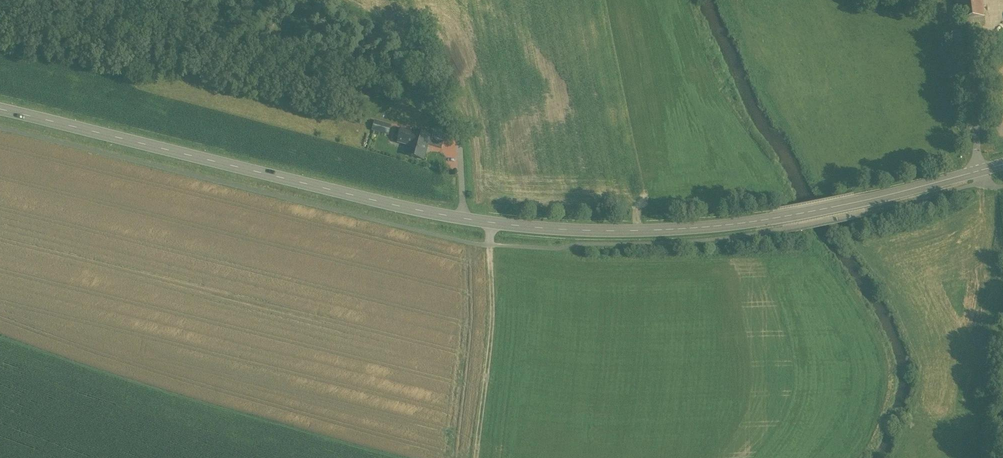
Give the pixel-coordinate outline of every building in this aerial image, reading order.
[(960,30),(984,27),(981,0),(956,0),(960,30)] [(360,118),(350,115),(349,121),(359,124),(360,118)] [(386,125),(375,122),(372,130),(384,133),(386,125)] [(413,134),(402,130),(399,141),(410,144),(407,156),(423,160),(427,145),(429,137),(413,132),(413,134)] [(433,132),(432,138),(442,141),(444,135),(433,132)] [(432,138),(429,137),(427,145),(441,149),(444,141),(442,141),(432,138)]
